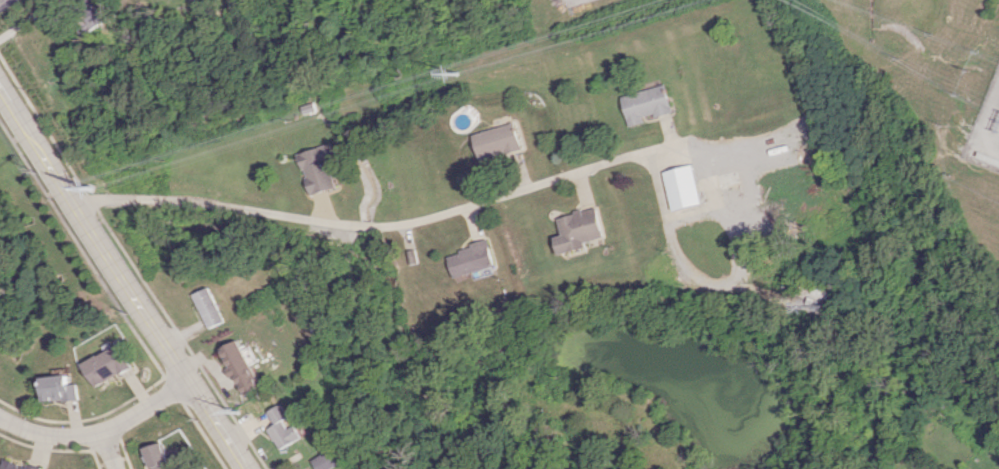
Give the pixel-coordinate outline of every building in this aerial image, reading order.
[(621,96),(629,127),(644,122),(643,117),(654,114),(655,117),(671,113),(663,84),(621,96)] [(476,162),(521,150),(514,122),(468,135),(476,162)] [(337,188),(329,159),(337,156),(333,143),(299,153),(311,195),(337,188)] [(675,211),(704,203),(693,164),(664,172),(675,211)] [(558,217),(563,235),(555,237),(560,254),(588,247),(586,241),(604,237),(596,207),(558,217)] [(495,267),(489,242),(447,253),(454,278),(495,267)] [(195,294),(210,328),(227,321),(212,287),(195,294)] [(244,396),(262,388),(239,340),(221,348),(244,396)] [(86,362),(98,386),(135,368),(122,344),(86,362)] [(46,377),(49,402),(83,399),(82,383),(74,384),(73,375),(46,377)] [(267,412),(275,425),(268,428),(279,449),(302,437),(295,425),(288,429),(284,420),(289,417),(282,404),(267,412)] [(163,443),(145,447),(151,468),(169,468),(163,443)] [(341,462),(332,448),(311,461),(316,468),(330,468),(341,462)] [(43,468),(6,460),(4,468),(43,468)]
